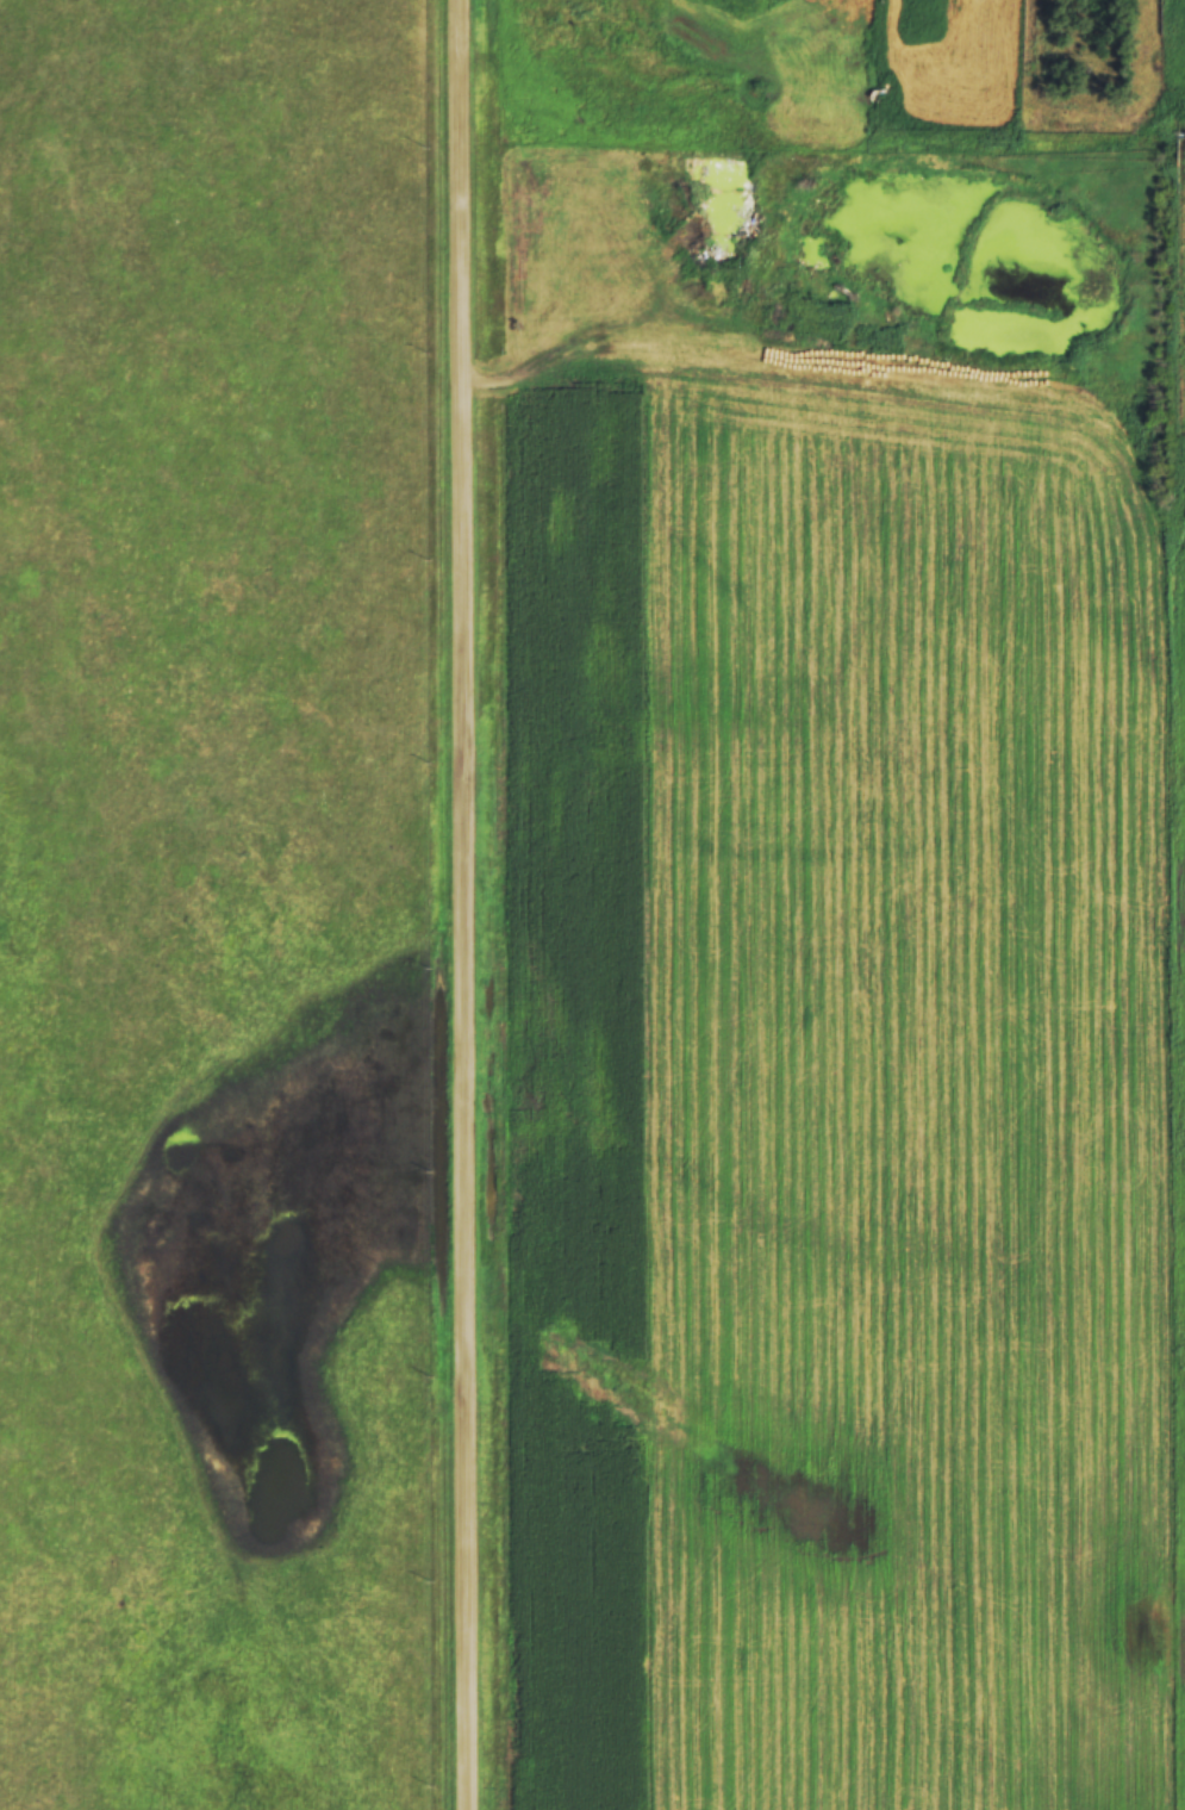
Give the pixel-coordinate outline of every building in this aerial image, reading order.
[(797,50),(804,52),(806,45),(798,43),(797,50)]
